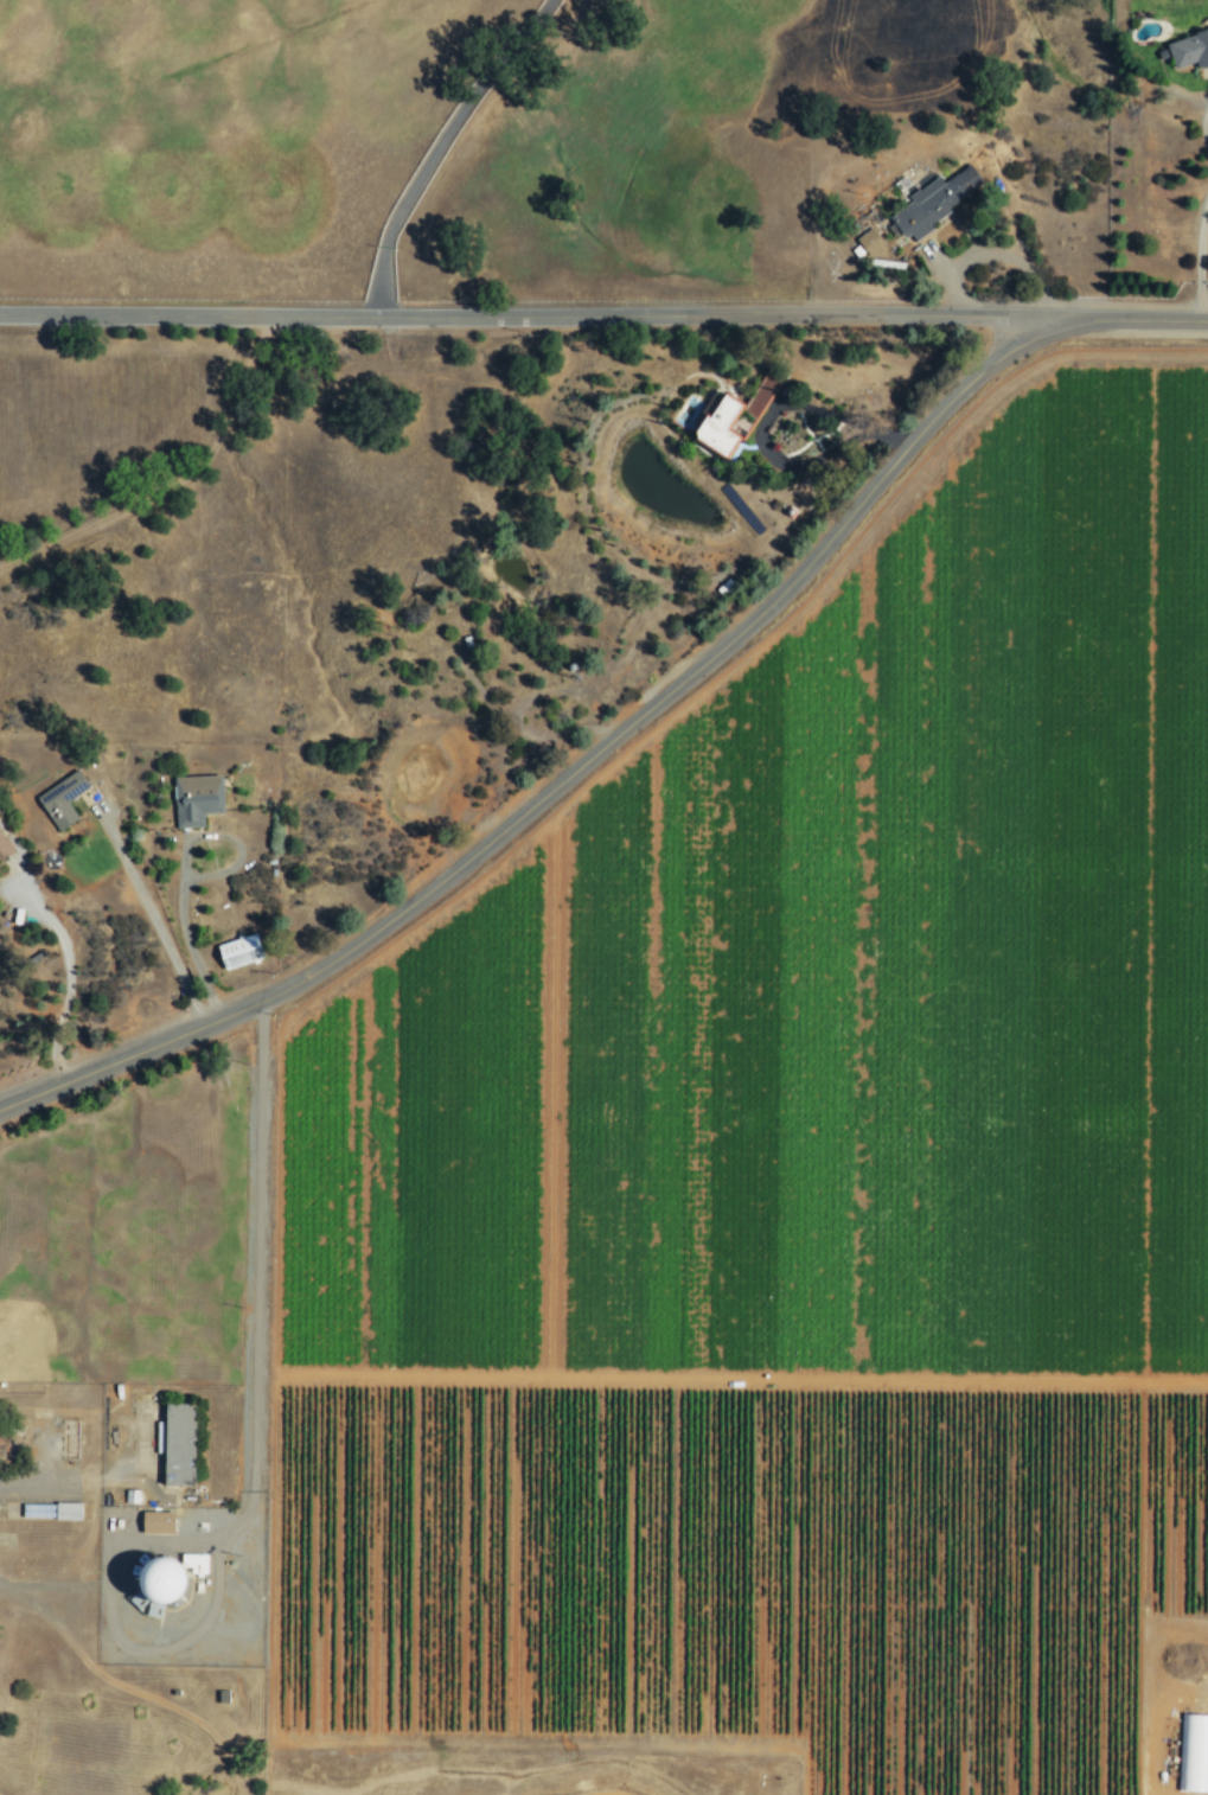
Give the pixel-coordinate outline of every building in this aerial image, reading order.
[(1174,70),(1194,63),(1195,67),(1207,69),(1207,31),(1206,31),(1165,45),(1174,70)] [(984,188),(970,166),(943,184),(938,177),(907,198),(911,204),(891,217),(906,240),(984,188)] [(868,258),(884,246),(871,229),(855,240),(868,258)] [(728,429),(743,404),(722,392),(694,438),(726,458),(739,436),(728,429)] [(35,798),(57,832),(77,819),(67,802),(90,787),(78,770),(35,798)] [(222,774),(224,807),(224,812),(204,813),(205,826),(180,828),(180,807),(177,807),(175,778),(222,774)] [(13,851),(0,833),(0,860),(13,851)] [(263,959),(256,933),(216,945),(223,970),(263,959)] [(196,1486),(197,1404),(166,1404),(165,1486),(196,1486)] [(80,1503),(55,1503),(55,1520),(80,1521),(80,1503)] [(53,1519),(53,1505),(22,1504),(22,1518),(53,1519)] [(173,1534),(174,1512),(145,1512),(143,1533),(173,1534)] [(207,1555),(181,1555),(181,1561),(140,1560),(139,1591),(131,1591),(130,1612),(161,1613),(161,1603),(185,1603),(185,1574),(206,1575),(207,1555)] [(1179,1715),(1177,1792),(1207,1793),(1207,1715),(1179,1715)]
